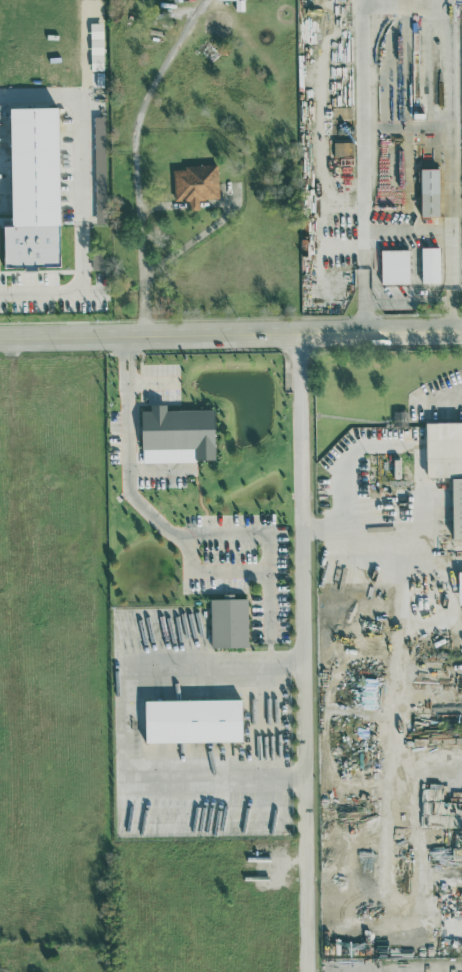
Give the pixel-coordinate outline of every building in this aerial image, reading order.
[(235,10),(244,9),(244,0),(235,0),(235,10)] [(3,225),(13,224),(10,106),(57,105),(61,266),(4,268),(3,225)] [(189,200),(190,209),(199,209),(199,198),(219,197),(218,163),(184,164),(184,168),(173,168),(174,200),(189,200)] [(421,215),(420,168),(439,167),(440,215),(421,215)] [(421,283),(420,248),(440,247),(441,282),(421,283)] [(380,249),(409,248),(409,282),(381,283),(380,249)] [(214,459),(143,460),(142,410),(213,408),(214,459)] [(426,421),(426,475),(461,475),(461,421),(426,421)] [(452,477),(453,537),(461,537),(461,477),(452,477)] [(242,740),(242,698),(145,700),(145,742),(242,740)]
